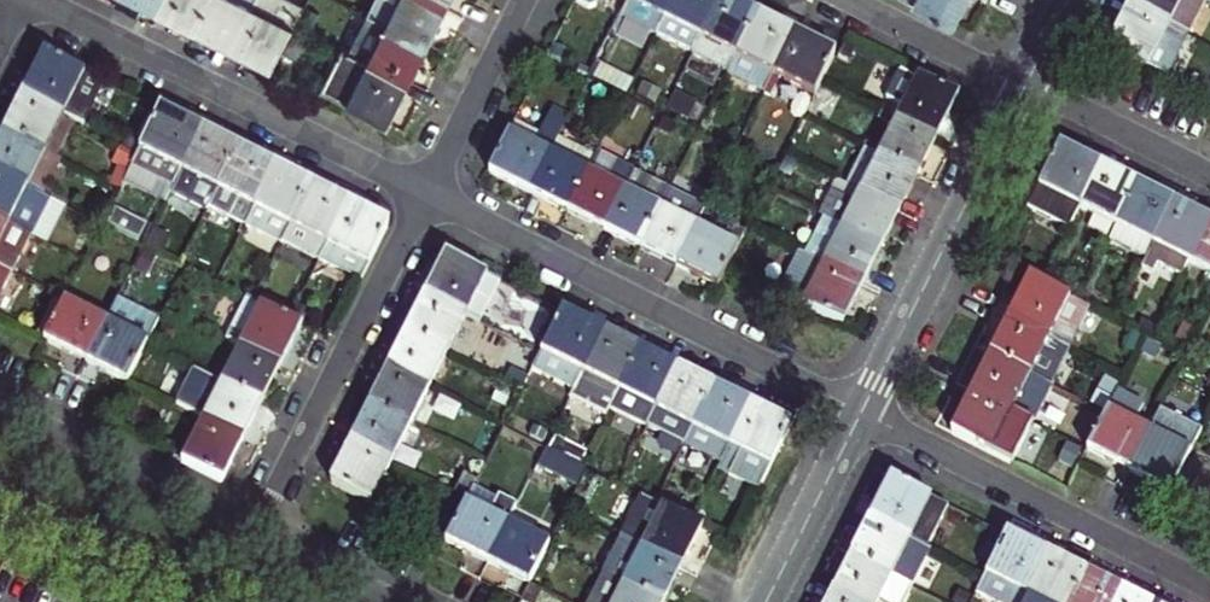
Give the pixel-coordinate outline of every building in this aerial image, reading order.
[(163,10),(168,0),(142,0),(163,10)] [(163,10),(198,28),(212,0),(168,0),(163,10)] [(198,28),(235,46),(259,0),(212,0),(198,28)] [(235,46),(278,67),(309,5),(300,0),(259,0),(235,46)] [(432,45),(450,9),(432,0),(405,0),(392,26),(432,45)] [(450,9),(455,0),(432,0),(450,9)] [(575,6),(591,13),(597,0),(578,0),(575,6)] [(628,5),(620,20),(657,38),(676,0),(630,0),(628,5)] [(716,0),(676,0),(657,38),(693,57),(720,2),(716,0)] [(955,26),(968,0),(903,0),(955,26)] [(1132,7),(1171,27),(1191,37),(1208,2),(1205,0),(1136,0),(1132,7)] [(756,21),(720,2),(693,57),(729,75),(756,21)] [(1150,68),(1171,27),(1132,7),(1111,49),(1150,68)] [(414,82),(432,45),(392,26),(371,15),(353,51),(414,82)] [(792,39),(756,21),(729,75),(765,93),(773,77),(792,39)] [(834,59),(792,39),(773,77),(814,98),(834,59)] [(326,92),(353,105),(392,125),(414,82),(353,51),(348,49),(326,92)] [(48,52),(33,84),(71,102),(85,110),(101,81),(81,73),(82,68),(48,52)] [(935,142),(955,101),(901,74),(887,104),(902,111),(896,123),(935,142)] [(33,84),(19,110),(60,127),(71,102),(33,84)] [(60,127),(19,110),(8,136),(60,162),(71,139),(59,133),(60,127)] [(561,136),(569,120),(554,112),(540,139),(514,125),(490,174),(531,195),(561,136)] [(193,155),(203,135),(160,114),(137,160),(132,170),(161,185),(170,168),(183,175),(193,155)] [(935,142),(896,123),(882,151),(866,143),(863,152),(864,153),(916,179),(935,142)] [(221,194),(241,154),(203,135),(193,155),(183,175),(221,194)] [(8,136),(0,151),(0,177),(46,200),(64,164),(60,162),(8,136)] [(561,136),(531,195),(567,213),(597,155),(561,136)] [(1082,207),(1101,169),(1059,148),(1030,208),(1071,230),(1082,207)] [(115,162),(132,170),(137,160),(120,151),(115,162)] [(898,216),(916,179),(864,153),(845,189),(898,216)] [(230,219),(248,228),(277,172),(241,154),(221,194),(239,202),(230,219)] [(604,232),(633,174),(597,155),(567,213),(604,232)] [(1138,188),(1101,169),(1082,207),(1099,216),(1092,229),(1112,239),(1119,226),(1138,188)] [(292,230),(312,190),(277,172),(248,228),(283,246),(292,230)] [(640,250),(669,192),(633,174),(604,232),(640,250)] [(0,177),(0,222),(34,239),(52,203),(46,200),(0,177)] [(898,216),(845,189),(837,185),(818,222),(824,225),(880,252),(898,216)] [(1138,188),(1119,226),(1112,239),(1135,251),(1148,257),(1174,206),(1138,188)] [(328,248),(349,208),(312,190),(292,230),(328,248)] [(669,192),(640,250),(677,269),(696,230),(706,211),(669,192)] [(1174,206),(1148,257),(1186,277),(1192,263),(1209,229),(1209,224),(1174,206)] [(328,248),(320,264),(361,285),(389,228),(349,208),(328,248)] [(0,222),(0,269),(15,276),(34,239),(0,222)] [(824,225),(806,261),(861,289),(880,252),(824,225)] [(1192,263),(1209,272),(1209,229),(1192,263)] [(717,289),(736,251),(696,230),(677,269),(717,289)] [(501,284),(487,277),(448,258),(427,299),(466,319),(480,326),(501,284)] [(861,289),(806,261),(786,299),(842,327),(861,289)] [(15,276),(0,269),(0,306),(15,276)] [(1012,319),(1072,349),(1093,308),(1033,277),(1012,319)] [(447,356),(466,319),(427,299),(408,337),(447,356)] [(106,325),(64,303),(43,344),(86,365),(106,325)] [(229,343),(242,350),(282,369),(302,330),(249,303),(229,343)] [(584,376),(605,336),(563,315),(537,366),(579,387),(584,376)] [(1012,319),(994,354),(1054,385),(1072,349),(1012,319)] [(106,325),(86,365),(129,386),(149,347),(106,325)] [(621,394),(641,355),(605,336),(584,376),(621,394)] [(447,356),(408,337),(389,374),(428,394),(447,356)] [(224,386),(263,406),(282,369),(242,350),(224,386)] [(975,392),(1035,422),(1054,385),(994,354),(975,392)] [(657,413),(677,373),(641,355),(621,394),(616,405),(651,423),(657,413)] [(692,431),(713,390),(677,373),(657,413),(692,431)] [(410,429),(428,394),(389,374),(371,409),(410,429)] [(263,406),(224,386),(204,424),(244,444),(263,406)] [(729,449),(750,409),(713,390),(692,431),(684,449),(720,468),(729,449)] [(1014,464),(1035,422),(975,392),(954,434),(1014,464)] [(1109,410),(1152,432),(1160,418),(1161,416),(1117,394),(1109,410)] [(410,429),(371,409),(353,445),(392,465),(410,429)] [(793,431),(750,409),(729,449),(772,471),(793,431)] [(1133,471),(1152,432),(1109,410),(1108,412),(1089,449),(1133,471)] [(1152,432),(1133,471),(1174,493),(1194,453),(1166,439),(1173,425),(1160,418),(1152,432)] [(244,444),(204,424),(184,464),(223,484),(244,444)] [(482,433),(474,450),(487,456),(495,440),(482,433)] [(392,465),(353,445),(331,488),(370,508),(392,465)] [(467,503),(477,484),(464,477),(455,496),(467,503)] [(921,524),(934,500),(895,480),(874,521),(933,550),(941,534),(921,524)] [(488,567),(508,527),(517,509),(499,499),(490,517),(466,505),(445,546),(488,567)] [(623,542),(682,571),(702,532),(643,503),(623,542)] [(933,550),(874,521),(856,557),(915,586),(933,550)] [(508,527),(488,567),(530,588),(550,548),(508,527)] [(1049,557),(1008,536),(979,592),(999,601),(1027,601),(1030,595),(1049,557)] [(650,601),(666,601),(682,571),(623,542),(604,578),(650,601)] [(856,557),(837,594),(854,601),(907,601),(915,586),(856,557)] [(1087,575),(1049,557),(1030,595),(1045,601),(1073,601),(1087,575)] [(1087,575),(1073,601),(1119,601),(1123,593),(1087,575)] [(604,578),(592,601),(650,601),(604,578)] [(523,601),(539,601),(543,595),(530,588),(523,601)] [(1119,601),(1140,601),(1123,593),(1119,601)] [(837,594),(833,601),(854,601),(837,594)]
